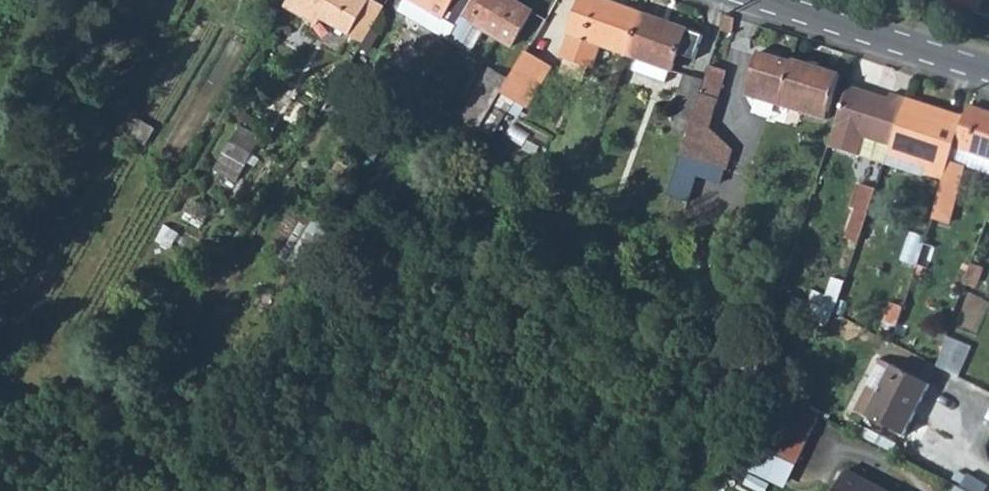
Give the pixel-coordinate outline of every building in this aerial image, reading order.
[(285,7),(319,26),(322,20),(351,36),(372,0),(289,0),(285,7)] [(402,11),(451,41),(454,35),(459,26),(415,0),(409,0),(402,11)] [(459,26),(474,0),(415,0),(459,26)] [(454,35),(475,48),(485,31),(512,47),(533,11),(515,0),(474,0),(459,26),(454,35)] [(630,55),(645,13),(607,0),(584,0),(564,58),(595,69),(603,45),(630,55)] [(645,13),(630,55),(641,59),(672,70),(674,71),(680,54),(696,60),(704,35),(645,13)] [(451,41),(472,53),(475,48),(454,35),(451,41)] [(528,52),(522,62),(548,75),(553,66),(528,52)] [(793,62),(759,52),(746,95),(781,105),(783,98),(830,113),(842,75),(793,60),(793,62)] [(672,70),(641,59),(636,71),(668,82),(672,70)] [(511,80),(482,129),(493,136),(519,94),(532,101),(548,75),(522,62),(511,80)] [(706,80),(702,95),(718,100),(727,72),(710,67),(706,80)] [(462,119),(481,131),(482,129),(511,80),(491,69),(462,119)] [(686,120),(693,122),(702,95),(706,80),(688,74),(674,116),(678,117),(675,125),(684,128),(686,120)] [(849,87),(836,127),(831,143),(829,146),(858,156),(859,152),(864,137),(892,146),(908,99),(891,94),(888,100),(849,87)] [(693,122),(686,145),(729,167),(734,153),(709,127),(718,100),(702,95),(693,122)] [(890,154),(890,155),(928,166),(926,172),(944,178),(963,117),(908,99),(892,146),(890,154)] [(956,147),(988,157),(988,112),(970,106),(965,116),(956,147)] [(232,142),(226,153),(248,165),(263,138),(243,126),(235,142),(232,142)] [(892,146),(864,137),(859,152),(878,158),(890,154),(892,146)] [(686,145),(682,157),(727,172),(729,167),(686,145)] [(953,154),(964,157),(962,163),(988,172),(988,157),(956,147),(953,154)] [(953,154),(933,218),(947,222),(961,179),(957,178),(962,163),(964,157),(953,154)] [(890,155),(886,165),(925,176),(926,172),(928,166),(890,155)] [(342,160),(334,172),(345,178),(352,166),(342,160)] [(878,189),(862,184),(854,207),(860,209),(871,213),(878,189)] [(196,200),(189,211),(206,221),(212,210),(196,200)] [(845,254),(856,258),(871,213),(860,209),(845,254)] [(925,243),(917,265),(925,269),(933,246),(925,243)] [(886,323),(897,327),(903,308),(893,305),(886,323)] [(949,334),(939,363),(964,372),(974,343),(949,334)] [(883,361),(857,411),(867,416),(893,366),(883,361)] [(893,366),(867,416),(905,435),(931,385),(893,366)] [(615,374),(609,385),(622,391),(628,381),(615,374)] [(785,402),(763,448),(796,464),(818,418),(785,402)] [(767,407),(754,433),(763,438),(776,412),(767,407)] [(763,448),(751,471),(786,488),(796,464),(763,448)] [(988,481),(968,471),(958,490),(983,490),(988,481)] [(838,490),(885,490),(848,472),(838,490)]
